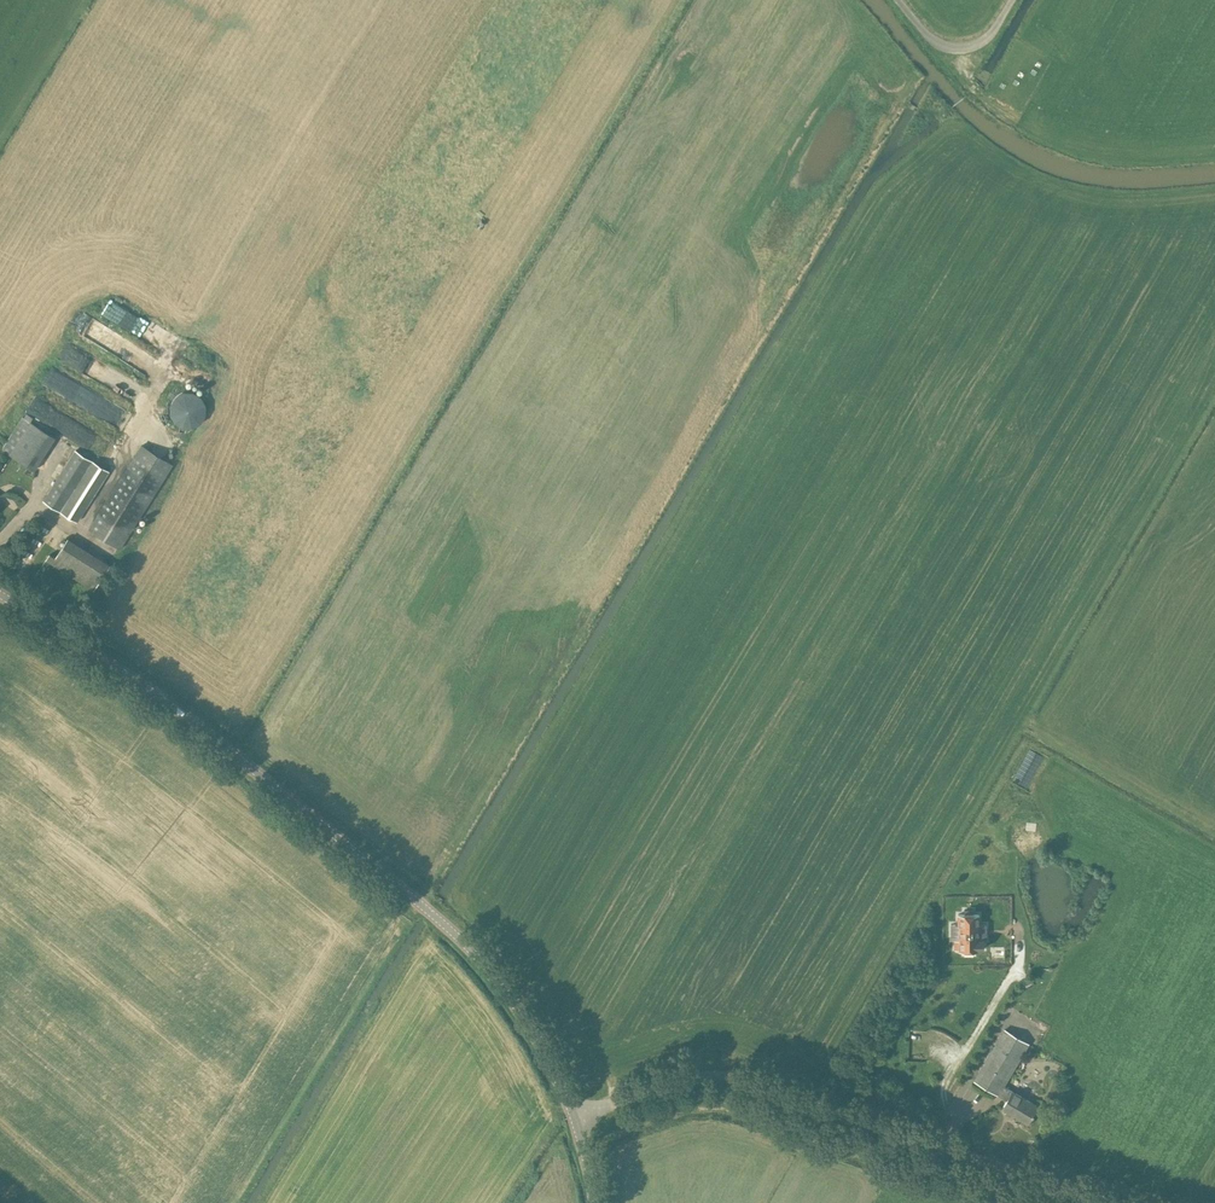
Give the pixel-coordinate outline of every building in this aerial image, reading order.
[(213,303),(219,292),(213,289),(207,300),(213,303)] [(190,392),(188,392),(186,392),(184,392),(183,393),(181,393),(180,394),(178,395),(177,396),(176,397),(175,399),(174,400),(173,402),(172,404),(171,405),(171,407),(171,410),(171,412),(172,413),(172,415),(173,417),(174,419),(175,420),(176,421),(177,423),(179,423),(180,424),(181,425),(183,426),(185,426),(187,426),(188,426),(190,426),(192,426),(194,425),(196,425),(198,424),(199,422),(201,421),(202,419),(203,418),(204,416),(205,415),(205,413),(205,411),(206,410),(206,408),(205,407),(205,405),(205,403),(204,401),(203,400),(202,398),(200,397),(199,395),(197,394),(195,393),(194,393),(192,392),(190,392)] [(3,449),(38,470),(60,433),(25,413),(3,449)] [(142,444),(142,443),(88,529),(121,549),(174,464),(142,444)] [(110,470),(76,449),(44,500),(78,522),(110,470)] [(93,588),(110,561),(70,537),(58,556),(52,552),(47,560),(93,588)] [(957,952),(966,952),(966,948),(971,947),(971,946),(976,946),(976,936),(971,937),(970,912),(964,912),(964,908),(955,909),(955,913),(949,913),(951,937),(947,938),(947,947),(951,947),(951,948),(957,948),(957,952)] [(1023,1043),(999,1030),(972,1083),(996,1095),(1006,1100),(1002,1108),(1027,1122),(1036,1105),(1000,1086),(1023,1043)]
